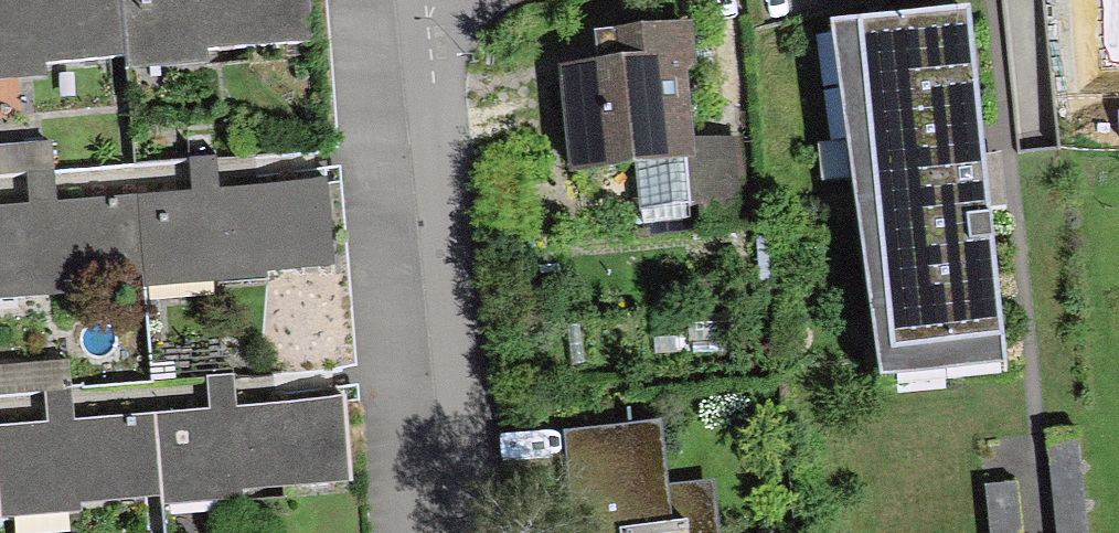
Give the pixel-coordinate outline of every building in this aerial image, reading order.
[(43,79),(43,71),(124,63),(119,0),(0,0),(0,82),(43,79)] [(124,63),(125,73),(205,67),(204,57),(315,48),(311,0),(119,0),(124,63)] [(1059,27),(1090,25),(1089,0),(1057,0),(1059,27)] [(968,19),(832,31),(880,391),(1005,377),(988,212),(985,184),(983,159),(968,19)] [(598,69),(560,73),(570,178),(688,167),(692,210),(700,209),(702,234),(750,229),(742,140),(694,144),(687,77),(696,76),(693,30),(595,38),(598,69)] [(985,184),(988,212),(1006,211),(1001,157),(983,159),(985,184)] [(218,164),(189,165),(191,201),(206,200),(220,199),(218,164)] [(29,179),(30,212),(44,211),(55,211),(54,178),(29,179)] [(191,201),(136,205),(142,287),(143,293),(267,284),(266,277),(333,272),(327,190),(220,199),(206,200),(191,201)] [(0,214),(0,308),(62,302),(62,294),(142,287),(136,205),(55,211),(44,211),(30,212),(0,214)] [(236,378),(207,380),(209,415),(225,414),(238,413),(236,378)] [(47,393),(48,426),(62,425),(73,425),(72,392),(47,393)] [(209,415),(154,419),(161,501),(161,511),(242,505),(241,495),(351,486),(345,404),(238,413),(225,414),(209,415)] [(0,429),(0,523),(80,516),(80,508),(161,501),(154,419),(73,425),(62,425),(48,426),(0,429)] [(563,438),(575,532),(721,532),(714,482),(668,488),(660,426),(563,438)] [(994,440),(997,532),(1095,532),(1092,437),(994,440)]
